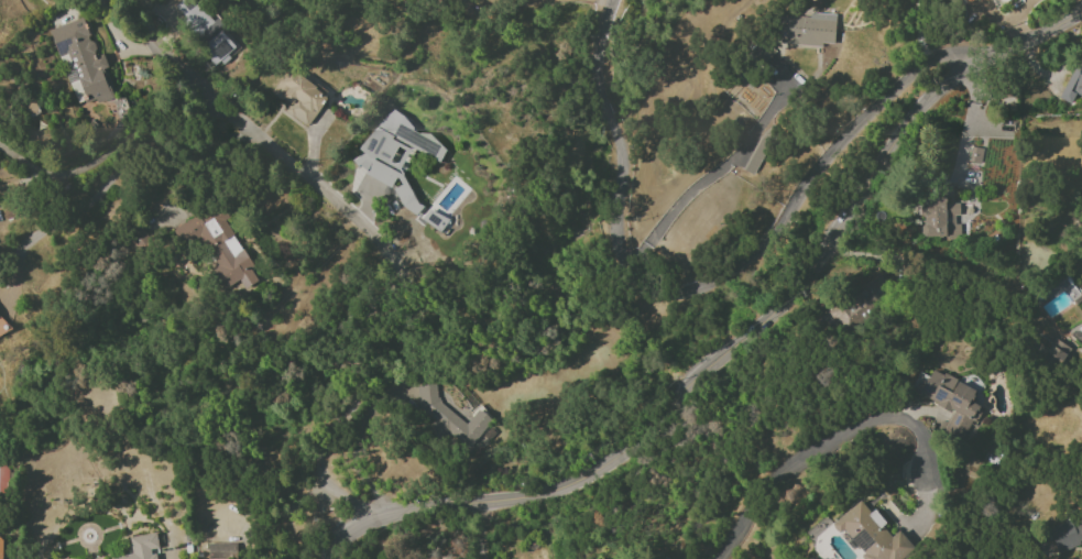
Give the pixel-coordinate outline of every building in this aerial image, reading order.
[(193,0),(181,0),(170,12),(222,64),(240,47),(193,0)] [(780,16),(779,44),(834,46),(835,14),(809,13),(809,17),(780,16)] [(48,30),(58,57),(67,54),(74,71),(66,74),(77,105),(95,99),(97,104),(113,98),(103,69),(107,67),(103,54),(97,56),(83,17),(48,30)] [(1080,53),(1060,99),(1071,104),(1075,94),(1081,97),(1081,54),(1080,53)] [(307,127),(328,95),(289,68),(273,93),(288,104),(283,111),(307,127)] [(446,236),(443,229),(448,220),(422,204),(420,198),(422,194),(416,181),(409,176),(405,168),(417,150),(438,163),(447,149),(414,128),(411,122),(389,108),(360,151),(362,155),(349,161),(364,170),(365,174),(389,189),(397,177),(401,186),(393,189),(401,207),(446,236)] [(969,162),(980,164),(982,149),(971,147),(969,162)] [(960,237),(960,225),(957,225),(958,204),(945,204),(945,195),(927,194),(927,205),(922,205),(922,237),(960,237)] [(223,289),(239,280),(244,289),(259,281),(217,204),(174,228),(183,246),(200,237),(217,266),(212,269),(223,289)] [(887,281),(867,274),(855,306),(845,303),(844,306),(836,304),(832,314),(860,324),(865,310),(875,313),(887,281)] [(1035,359),(1066,372),(1072,358),(1066,356),(1070,346),(1054,339),(1052,344),(1043,340),(1035,359)] [(976,390),(932,370),(929,377),(919,372),(910,392),(952,412),(943,431),(965,441),(981,407),(970,402),(976,390)] [(469,449),(491,419),(477,409),(467,423),(436,401),(435,383),(416,385),(418,409),(434,420),(427,429),(443,440),(447,433),(469,449)] [(861,555),(859,558),(860,558),(890,558),(909,542),(898,530),(891,537),(882,527),(885,524),(862,498),(833,525),(861,555)] [(1057,553),(1081,544),(1081,514),(1047,528),(1057,553)] [(155,549),(159,548),(156,533),(129,537),(132,554),(110,557),(109,558),(156,558),(155,549)] [(208,558),(236,558),(236,543),(208,544),(208,558)]
